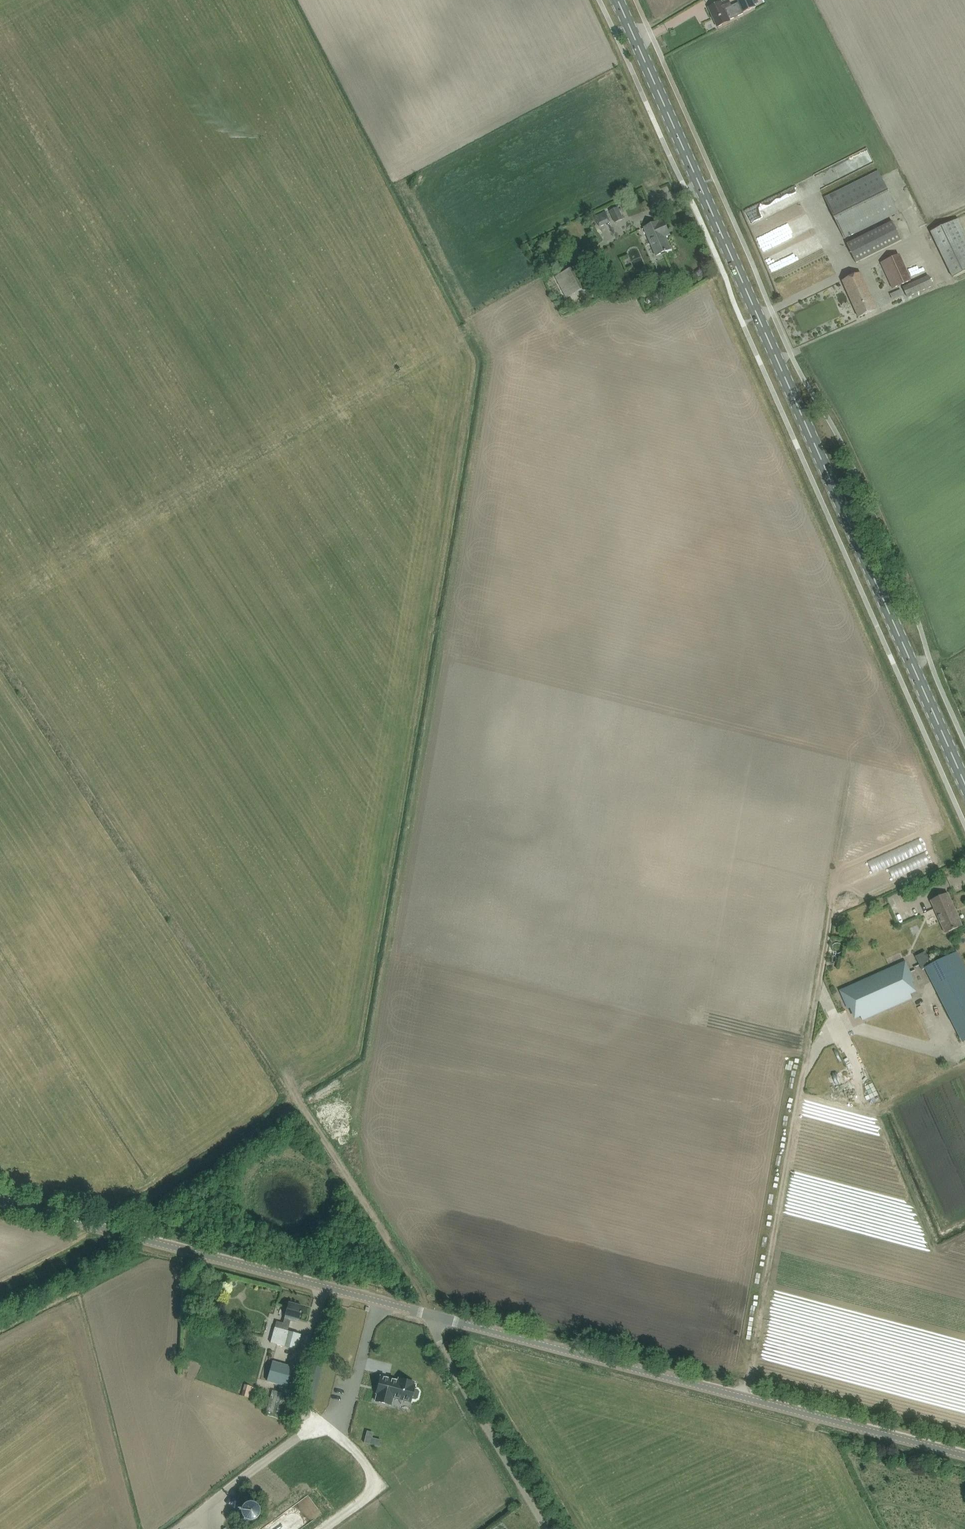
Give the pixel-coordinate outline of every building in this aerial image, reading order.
[(717,27),(731,21),(730,20),(736,17),(732,7),(729,0),(722,3),(722,2),(708,8),(717,27)] [(743,13),(756,7),(755,3),(753,0),(737,0),(743,13)] [(837,163),(842,175),(879,160),(874,148),(837,163)] [(844,239),(853,234),(899,212),(879,172),(825,199),(844,239)] [(758,222),(775,213),(770,203),(752,212),(758,222)] [(618,207),(610,211),(615,221),(623,218),(618,207)] [(600,226),(611,221),(606,211),(595,216),(600,226)] [(931,232),(952,277),(956,275),(964,271),(964,233),(958,219),(931,232)] [(645,228),(656,255),(671,249),(665,236),(670,235),(664,221),(659,223),(659,222),(645,228)] [(847,244),(856,263),(903,240),(893,221),(847,244)] [(880,263),(893,289),(912,280),(900,254),(880,263)] [(918,268),(930,264),(926,255),(915,259),(918,268)] [(586,288),(575,266),(556,276),(567,297),(586,288)] [(859,317),(868,313),(877,309),(861,273),(852,277),(843,281),(859,317)] [(933,286),(929,275),(903,287),(907,297),(933,286)] [(903,295),(900,289),(890,294),(892,300),(903,295)] [(948,894),(931,901),(945,933),(962,926),(948,894)] [(964,1042),(964,968),(957,952),(932,964),(925,952),(915,957),(922,970),(927,967),(964,1042)] [(906,961),(839,990),(848,1009),(850,1009),(855,1020),(861,1017),(862,1021),(913,999),(911,995),(917,992),(913,983),(915,982),(906,961)] [(841,1076),(844,1081),(840,1083),(843,1089),(856,1083),(850,1071),(841,1076)] [(276,1321),(270,1343),(297,1350),(301,1334),(288,1331),(290,1321),(297,1322),(298,1319),(299,1319),(302,1306),(289,1303),(283,1323),(276,1321)] [(272,1362),(267,1380),(287,1386),(292,1366),(273,1361),(272,1362)] [(376,1395),(375,1402),(391,1406),(393,1399),(411,1403),(412,1400),(415,1400),(418,1399),(419,1392),(418,1389),(414,1388),(415,1385),(413,1385),(414,1382),(398,1378),(398,1380),(380,1376),(375,1394),(376,1395)] [(252,1386),(249,1397),(258,1400),(261,1388),(252,1386)] [(256,1519),(261,1528),(277,1528),(279,1528),(272,1512),(256,1519)]
